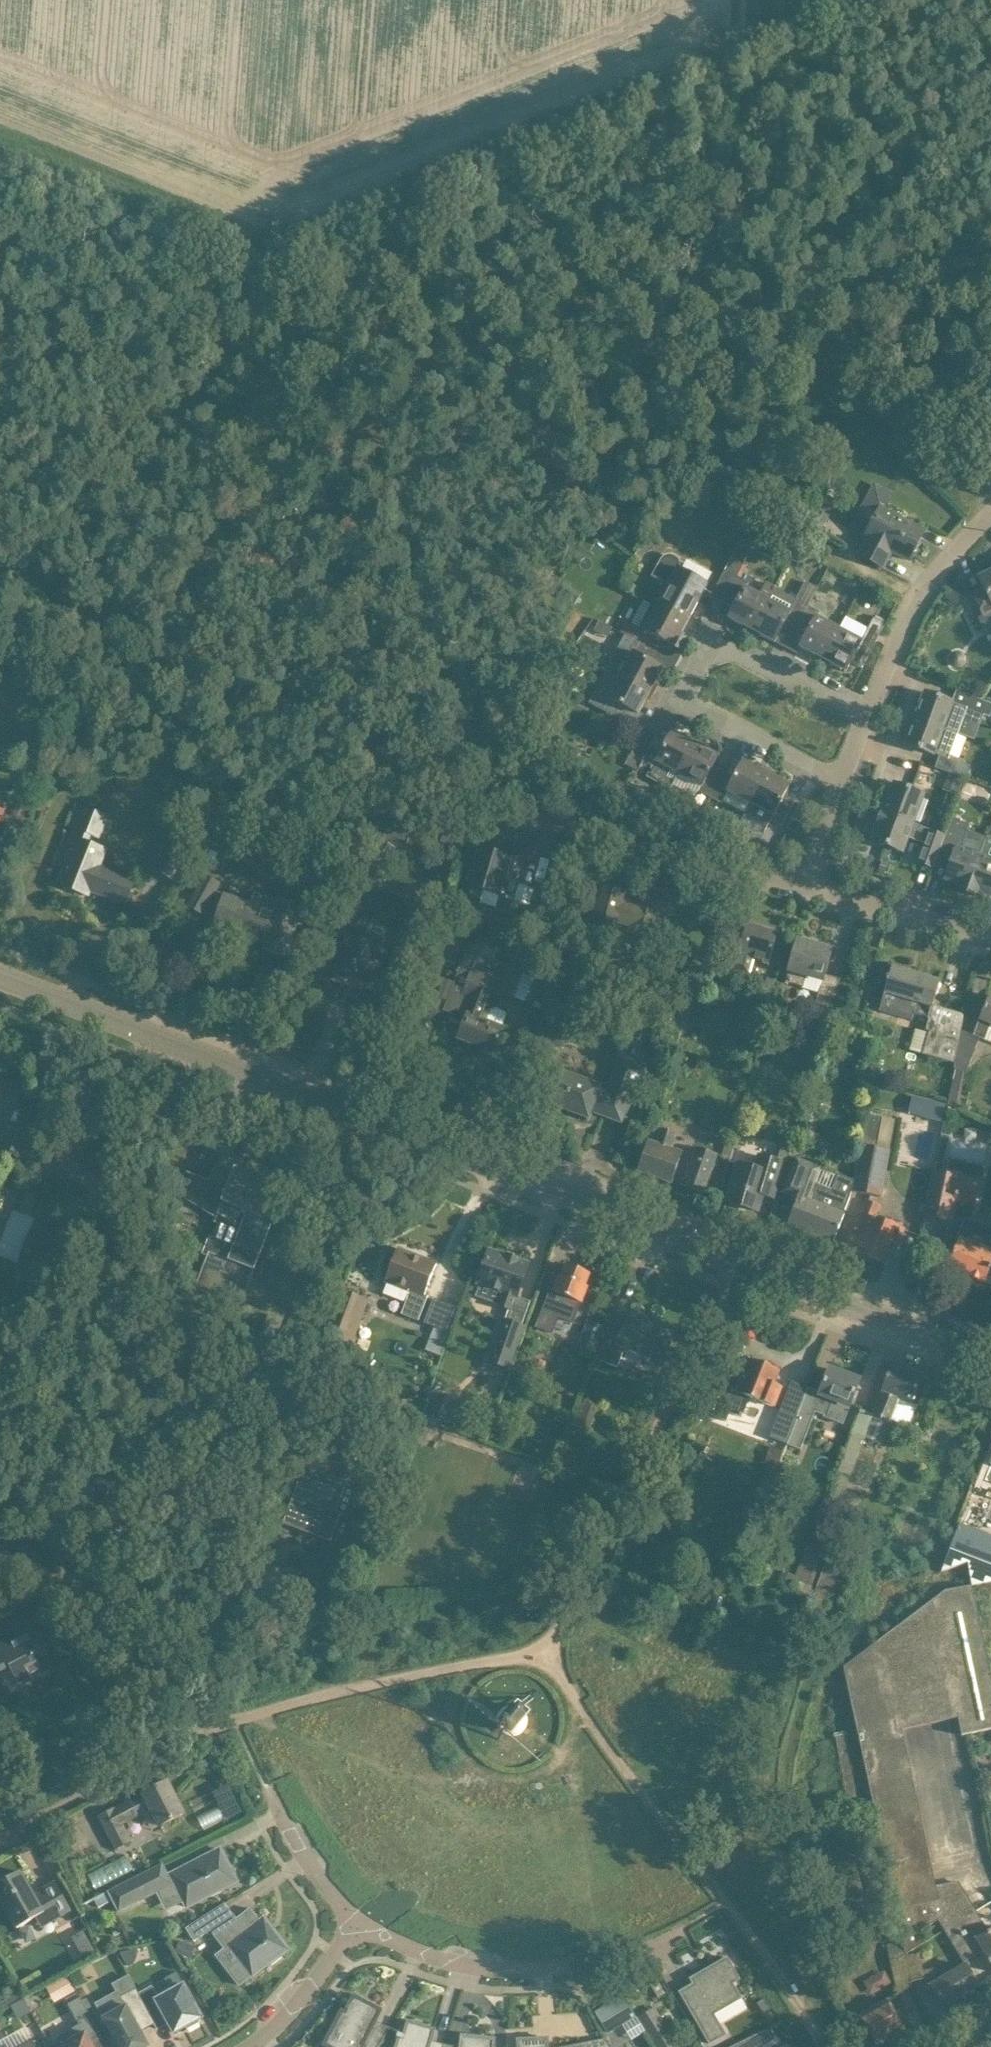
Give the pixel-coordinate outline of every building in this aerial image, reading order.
[(923,532),(906,523),(880,509),(864,537),(868,539),(859,556),(882,568),(891,551),(908,560),(913,552),(916,551),(920,543),(919,541),(923,532)] [(816,511),(807,528),(814,532),(819,535),(828,518),(816,511)] [(712,595),(722,600),(735,576),(752,544),(743,539),(712,595)] [(793,550),(789,559),(801,565),(805,556),(793,550)] [(667,584),(655,607),(687,624),(692,616),(690,615),(698,600),(707,584),(677,568),(679,565),(679,562),(678,560),(677,558),(676,557),(675,556),(673,555),(671,554),(669,554),(667,554),(665,555),(664,556),(662,557),(652,576),(667,584)] [(977,578),(983,589),(973,595),(972,593),(971,593),(984,619),(978,622),(981,628),(990,623),(990,571),(977,578)] [(741,627),(749,631),(773,588),(765,583),(758,595),(745,587),(747,583),(735,576),(722,600),(733,607),(728,617),(742,625),(741,627)] [(845,578),(841,588),(856,595),(861,585),(845,578)] [(565,585),(559,596),(573,605),(580,594),(565,585)] [(793,629),(806,606),(812,595),(807,591),(801,603),(773,588),(749,631),(758,636),(759,634),(774,643),(784,624),(793,629)] [(952,589),(945,598),(954,606),(962,597),(952,589)] [(638,626),(632,639),(657,652),(662,641),(673,647),(681,632),(683,633),(687,624),(655,607),(644,600),(631,623),(638,626)] [(813,656),(821,661),(838,629),(816,617),(819,613),(806,606),(793,629),(805,636),(799,647),(814,654),(813,656)] [(838,629),(821,661),(829,665),(830,664),(846,672),(852,661),(862,666),(885,625),(873,618),(860,641),(838,629)] [(612,629),(599,622),(594,631),(607,639),(612,629)] [(619,647),(608,669),(619,675),(651,692),(656,684),(654,683),(662,669),(651,663),(657,652),(632,639),(626,650),(619,647)] [(950,657),(950,659),(950,662),(951,664),(953,666),(955,667),(957,667),(959,667),(962,666),(963,664),(964,662),(965,659),(964,657),(963,655),(962,653),(959,652),(957,652),(955,652),(953,653),(951,655),(950,657)] [(572,655),(565,669),(574,674),(581,660),(572,655)] [(619,675),(608,669),(607,669),(588,704),(613,718),(631,727),(637,715),(645,699),(647,700),(651,692),(619,675)] [(915,719),(957,734),(966,708),(990,717),(990,715),(990,704),(955,691),(951,702),(925,692),(915,719)] [(957,734),(915,719),(905,745),(932,755),(932,754),(947,760),(957,734)] [(630,755),(642,761),(655,736),(643,730),(630,755)] [(671,788),(673,785),(696,742),(687,737),(686,738),(670,730),(664,741),(655,736),(642,761),(652,767),(648,776),(671,788)] [(575,742),(570,753),(585,760),(590,749),(575,742)] [(698,792),(709,798),(722,772),(712,767),(718,755),(703,747),(703,746),(696,742),(673,785),(695,797),(698,792)] [(722,801),(745,813),(749,804),(768,771),(758,766),(757,767),(743,760),(733,778),(722,772),(709,798),(721,804),(722,801)] [(969,767),(958,763),(954,775),(965,779),(969,767)] [(749,804),(745,813),(768,825),(770,821),(781,827),(794,803),(783,796),(789,785),(774,776),(775,775),(768,771),(749,804)] [(942,789),(959,795),(964,780),(948,774),(942,789)] [(966,782),(961,794),(976,799),(980,787),(966,782)] [(894,784),(883,813),(912,824),(922,794),(894,784)] [(630,786),(624,797),(634,802),(640,791),(630,786)] [(208,841),(234,855),(251,822),(245,819),(251,808),(247,806),(251,800),(234,791),(208,841)] [(72,836),(67,834),(55,865),(67,869),(61,885),(87,895),(89,890),(126,904),(134,882),(101,869),(108,850),(90,842),(92,836),(101,839),(109,817),(78,805),(69,828),(74,830),(72,836)] [(190,823),(204,831),(214,814),(200,805),(190,823)] [(877,830),(872,842),(901,852),(906,838),(924,844),(917,863),(933,869),(938,856),(945,836),(912,824),(883,813),(881,812),(876,825),(878,826),(877,830)] [(792,816),(786,828),(788,829),(792,832),(799,820),(792,816)] [(945,836),(938,856),(951,861),(944,879),(959,885),(957,890),(966,893),(979,857),(986,838),(967,831),(969,825),(951,819),(945,836)] [(450,828),(442,842),(451,847),(454,849),(462,834),(454,830),(450,828)] [(196,849),(171,834),(152,866),(177,881),(196,849)] [(379,848),(374,860),(383,864),(388,852),(379,848)] [(514,860),(494,854),(480,850),(475,869),(470,868),(463,893),(480,898),(482,891),(499,897),(504,881),(508,882),(510,877),(509,877),(514,860)] [(966,893),(975,896),(977,891),(990,896),(990,861),(979,857),(966,893)] [(205,877),(197,891),(188,907),(202,914),(210,900),(222,905),(217,920),(267,938),(263,949),(285,958),(292,939),(297,924),(302,926),(307,912),(255,892),(250,905),(226,896),(214,892),(218,884),(205,877)] [(602,886),(599,896),(581,890),(568,937),(595,944),(601,925),(614,929),(616,922),(630,926),(628,932),(651,938),(661,903),(638,896),(636,904),(622,900),(624,892),(602,886)] [(439,910),(434,921),(444,926),(449,915),(439,910)] [(334,965),(337,967),(337,969),(337,970),(337,972),(337,973),(338,975),(338,976),(340,977),(341,978),(342,978),(344,979),(346,979),(347,979),(349,978),(350,977),(351,976),(352,975),(366,982),(374,966),(388,973),(400,950),(354,926),(345,943),(341,941),(334,954),(338,956),(334,965)] [(730,939),(724,958),(722,966),(736,971),(740,956),(768,964),(776,935),(771,933),(772,930),(760,927),(760,930),(747,926),(742,942),(730,939)] [(797,941),(792,959),(788,972),(786,982),(803,987),(806,977),(822,981),(831,950),(828,950),(829,946),(813,941),(812,945),(797,941)] [(448,1001),(443,1011),(452,1015),(454,1010),(466,1015),(455,1043),(464,1047),(465,1042),(495,1053),(503,1029),(502,1029),(485,1023),(491,1008),(494,1009),(504,982),(474,971),(478,959),(465,954),(455,982),(448,1001)] [(539,956),(537,973),(541,973),(540,976),(550,977),(551,974),(552,957),(539,956)] [(892,968),(879,1012),(910,1020),(912,1013),(928,1017),(925,1031),(928,1031),(923,1055),(938,1059),(955,1065),(956,1065),(959,1036),(959,1033),(965,1014),(933,1005),(940,981),(892,968)] [(444,978),(437,997),(439,997),(448,1001),(455,982),(444,978)] [(794,1017),(826,1026),(833,1001),(818,996),(813,1010),(797,1006),(794,1017)] [(990,1042),(990,997),(989,996),(973,1035),(985,1040),(990,1042)] [(566,1034),(574,1031),(577,1022),(570,1015),(550,1021),(540,1046),(546,1048),(553,1050),(563,1048),(566,1034)] [(956,1065),(947,1105),(957,1108),(966,1073),(977,1043),(959,1036),(956,1065)] [(651,1037),(648,1046),(658,1050),(662,1041),(651,1037)] [(427,1057),(423,1069),(437,1075),(441,1063),(427,1057)] [(556,1070),(551,1083),(544,1101),(588,1118),(591,1110),(621,1122),(636,1082),(614,1074),(607,1091),(600,1088),(600,1087),(556,1070)] [(44,1164),(41,1174),(80,1190),(89,1167),(27,1141),(32,1129),(10,1121),(22,1090),(0,1081),(0,1148),(44,1164)] [(929,1101),(925,1117),(941,1121),(945,1105),(929,1101)] [(867,1115),(853,1180),(850,1192),(882,1198),(891,1150),(889,1150),(894,1120),(867,1115)] [(800,1142),(811,1146),(817,1125),(806,1122),(800,1142)] [(648,1140),(644,1151),(638,1170),(672,1182),(682,1151),(670,1147),(675,1132),(662,1127),(657,1143),(648,1140)] [(737,1134),(733,1150),(743,1153),(747,1137),(737,1134)] [(772,1198),(787,1145),(778,1143),(773,1161),(757,1157),(753,1170),(735,1164),(724,1202),(756,1212),(761,1194),(772,1198)] [(697,1146),(690,1166),(683,1186),(703,1193),(717,1153),(697,1146)] [(850,1192),(853,1180),(839,1174),(833,1189),(817,1182),(823,1166),(796,1156),(782,1192),(798,1198),(788,1224),(833,1241),(840,1223),(838,1222),(850,1192)] [(197,1175),(189,1194),(218,1214),(223,1201),(249,1211),(241,1229),(229,1260),(209,1252),(194,1289),(238,1307),(274,1217),(278,1207),(263,1201),(270,1184),(216,1163),(209,1180),(197,1175)] [(924,1215),(951,1220),(960,1178),(933,1172),(924,1215)] [(897,1244),(909,1213),(881,1202),(880,1205),(866,1200),(856,1226),(848,1247),(882,1260),(889,1241),(897,1244)] [(24,1268),(36,1272),(55,1224),(43,1220),(38,1233),(30,1230),(22,1251),(30,1254),(24,1268)] [(985,1240),(989,1232),(965,1223),(948,1267),(984,1282),(985,1279),(990,1282),(990,1242),(985,1240)] [(403,1314),(419,1320),(428,1296),(425,1294),(430,1281),(436,1264),(397,1249),(385,1280),(412,1290),(403,1314)] [(490,1250),(484,1269),(480,1271),(479,1276),(480,1279),(479,1283),(505,1292),(500,1305),(512,1309),(517,1296),(518,1296),(529,1264),(520,1261),(520,1259),(508,1255),(507,1256),(490,1250)] [(550,1289),(536,1329),(553,1335),(559,1319),(574,1325),(586,1292),(588,1285),(586,1285),(590,1273),(567,1265),(563,1276),(560,1274),(556,1283),(554,1290),(550,1289)] [(139,1267),(133,1281),(147,1287),(153,1273),(139,1267)] [(363,1297),(345,1290),(327,1338),(346,1344),(347,1342),(352,1344),(368,1301),(363,1299),(363,1297)] [(609,1327),(602,1346),(599,1345),(595,1357),(618,1366),(624,1348),(663,1362),(673,1338),(669,1330),(644,1320),(646,1316),(630,1310),(621,1332),(609,1327)] [(490,1362),(508,1368),(522,1326),(505,1320),(490,1362)] [(595,1354),(605,1327),(587,1320),(577,1347),(595,1354)] [(435,1329),(427,1351),(442,1357),(449,1335),(435,1329)] [(712,1415),(726,1421),(730,1412),(743,1417),(750,1398),(775,1407),(783,1386),(773,1382),(778,1370),(752,1360),(746,1375),(744,1373),(738,1388),(725,1383),(712,1415)] [(540,1376),(545,1365),(535,1361),(531,1372),(540,1376)] [(912,1403),(916,1392),(923,1374),(892,1362),(872,1414),(861,1410),(794,1582),(807,1591),(821,1556),(827,1558),(809,1603),(822,1617),(847,1548),(846,1536),(841,1534),(847,1518),(845,1517),(857,1500),(843,1495),(865,1437),(883,1443),(900,1399),(912,1403)] [(830,1369),(820,1394),(821,1395),(820,1397),(808,1393),(809,1388),(808,1387),(797,1417),(798,1418),(788,1445),(801,1450),(815,1412),(824,1415),(824,1416),(843,1424),(859,1380),(855,1379),(856,1376),(847,1372),(846,1375),(830,1369)] [(796,1376),(788,1397),(783,1412),(797,1417),(810,1382),(796,1376)] [(772,1446),(767,1461),(780,1466),(785,1451),(772,1446)] [(983,1461),(964,1512),(977,1517),(988,1485),(990,1486),(990,1464),(983,1461)] [(297,1530),(331,1543),(331,1542),(330,1541),(340,1514),(336,1513),(346,1485),(303,1469),(292,1498),(308,1504),(298,1529),(297,1529),(297,1530)] [(535,1470),(532,1478),(543,1482),(546,1474),(535,1470)] [(942,1571),(966,1563),(971,1586),(990,1582),(990,1536),(960,1523),(942,1571)] [(784,1573),(781,1580),(792,1584),(795,1577),(784,1573)] [(844,1668),(897,1920),(902,1942),(904,1954),(923,1943),(920,1930),(938,1920),(944,1931),(957,1954),(959,1953),(964,1962),(985,1950),(989,1958),(990,1961),(990,1931),(983,1935),(979,1928),(985,1924),(959,1881),(935,1886),(901,1729),(958,1716),(962,1736),(990,1729),(990,1677),(971,1586),(945,1591),(897,1628),(844,1668)] [(715,1598),(711,1609),(720,1612),(724,1602),(715,1598)] [(1,1677),(13,1671),(21,1687),(57,1669),(37,1631),(51,1623),(41,1603),(0,1625),(0,1633),(6,1643),(0,1646),(0,1676),(1,1677)] [(498,1723),(498,1726),(499,1728),(501,1730),(503,1732),(505,1734),(507,1735),(510,1735),(513,1736),(515,1735),(518,1735),(520,1734),(521,1733),(523,1731),(525,1729),(526,1728),(526,1727),(527,1726),(527,1724),(528,1723),(528,1722),(528,1720),(528,1719),(528,1718),(527,1715),(526,1714),(526,1713),(525,1712),(523,1710),(521,1708),(520,1707),(518,1706),(515,1705),(514,1705),(511,1705),(509,1706),(506,1706),(504,1708),(503,1709),(502,1710),(500,1712),(499,1714),(498,1716),(498,1718),(497,1720),(497,1722),(498,1723)] [(99,1818),(109,1836),(116,1850),(131,1842),(122,1824),(150,1809),(159,1827),(183,1814),(167,1783),(99,1818)] [(130,1880),(109,1891),(120,1912),(140,1901),(157,1893),(162,1902),(179,1893),(187,1907),(209,1896),(210,1898),(222,1892),(221,1890),(236,1882),(220,1850),(168,1877),(161,1865),(130,1880)] [(123,1856),(90,1877),(97,1888),(130,1867),(123,1856)] [(0,1884),(0,1900),(17,1930),(35,1919),(38,1924),(54,1914),(57,1919),(71,1911),(55,1883),(33,1895),(20,1872),(11,1878),(9,1875),(1,1880),(2,1883),(0,1884)] [(288,1950),(284,1945),(286,1944),(280,1936),(278,1938),(274,1933),(270,1936),(250,1909),(219,1933),(230,1948),(232,1946),(242,1958),(227,1970),(239,1985),(251,1976),(253,1977),(270,1964),(272,1966),(282,1958),(281,1956),(288,1950)] [(186,1929),(194,1942),(216,1927),(208,1915),(186,1929)] [(83,1931),(72,1937),(84,1958),(95,1951),(83,1931)] [(192,1945),(179,1940),(174,1953),(187,1958),(192,1945)] [(912,1988),(911,1983),(905,1956),(904,1954),(902,1942),(887,1945),(898,1995),(912,1988)] [(136,1951),(121,1955),(128,1968),(134,1965),(137,1958),(136,1951)] [(905,1956),(911,1983),(927,1979),(944,2008),(978,1988),(965,1966),(941,1980),(934,1968),(924,1970),(920,1952),(905,1956)] [(690,1979),(693,1985),(679,1992),(709,2044),(725,2035),(713,2015),(741,1999),(732,1984),(739,1980),(727,1958),(690,1979)] [(41,1976),(25,1985),(29,1992),(45,1983),(41,1976)] [(51,1986),(59,2001),(76,1991),(67,1976),(51,1986)] [(151,1989),(140,1995),(139,1996),(151,2018),(157,2029),(168,2022),(174,2033),(186,2027),(187,2030),(199,2023),(197,2020),(202,2018),(184,1986),(169,1993),(168,1991),(156,1997),(151,1989)] [(140,1995),(136,1989),(120,1998),(125,2007),(103,2019),(118,2046),(149,2046),(137,2026),(151,2018),(139,1996),(140,1995)] [(2,2010),(26,1997),(23,1990),(0,2003),(0,2007),(2,2010)] [(64,2046),(93,2046),(90,2041),(100,2035),(77,1993),(66,1999),(77,2019),(80,2025),(58,2037),(64,2046)] [(328,2046),(378,2046),(390,2028),(375,2022),(380,2011),(370,2006),(371,2003),(358,1996),(357,1999),(354,1997),(350,2005),(348,2004),(345,2009),(347,2010),(345,2013),(342,2011),(325,2045),(328,2046)] [(599,2014),(610,2033),(636,2017),(625,1999),(599,2014)] [(771,2009),(764,1999),(757,2003),(764,2014),(771,2009)] [(870,2034),(877,2046),(904,2031),(887,2002),(854,2020),(864,2037),(870,2034)] [(638,2020),(654,2046),(677,2046),(654,2010),(638,2020)] [(444,2045),(431,2042),(434,2031),(427,2029),(428,2026),(415,2022),(414,2025),(408,2023),(404,2034),(398,2033),(396,2038),(399,2039),(397,2046),(444,2046),(444,2045)] [(754,2037),(760,2046),(762,2046),(774,2039),(769,2030),(754,2037)] [(519,2046),(548,2046),(547,2039),(537,2040),(536,2036),(522,2038),(522,2041),(518,2041),(519,2046)] [(30,2037),(12,2046),(36,2046),(30,2037)] [(494,2040),(462,2037),(461,2046),(493,2046),(494,2040)] [(733,2046),(760,2046),(754,2037),(733,2046)]
